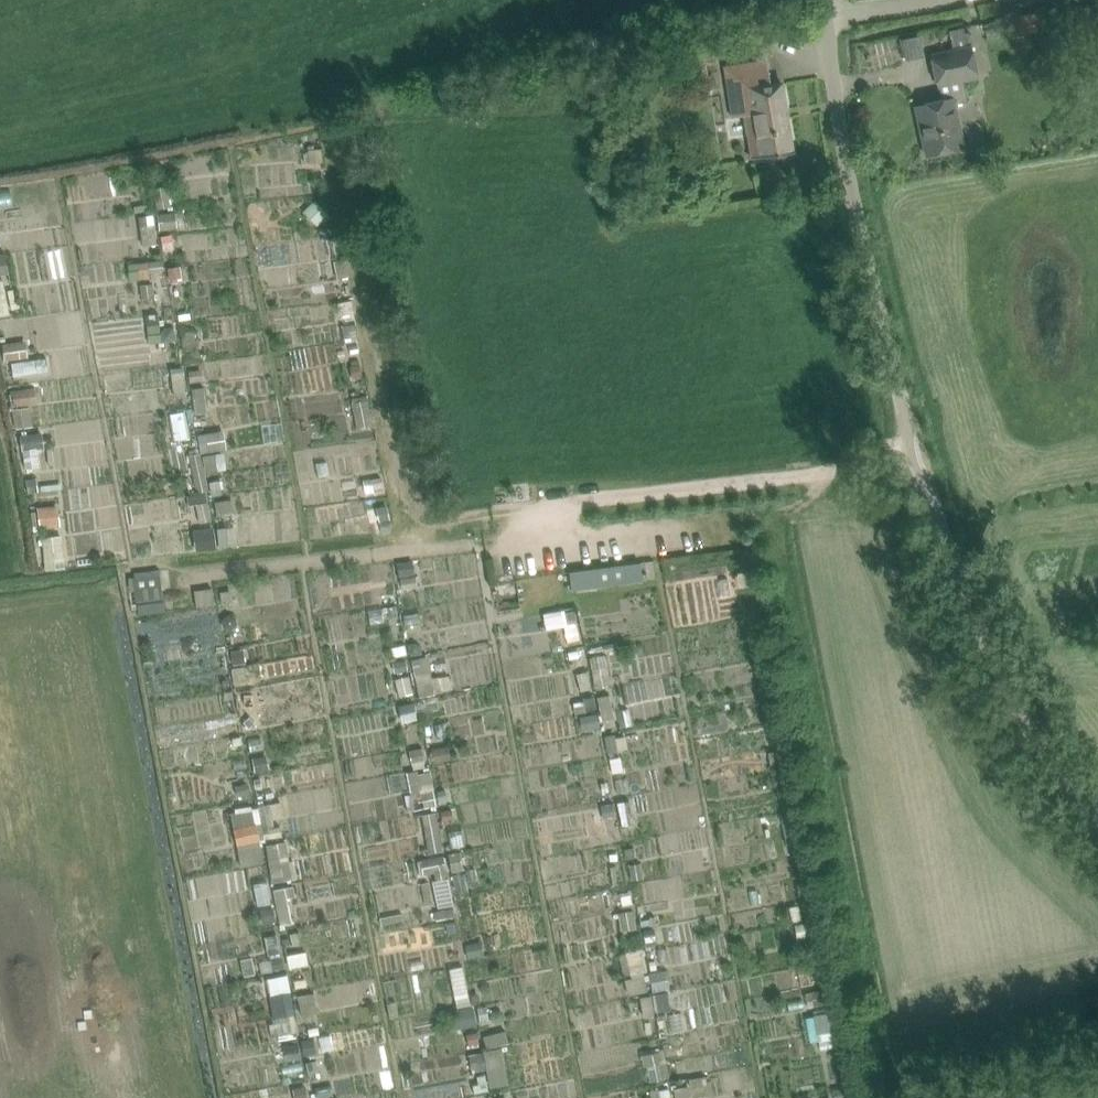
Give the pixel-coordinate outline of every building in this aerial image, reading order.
[(1037,12),(1010,15),(1012,29),(1039,25),(1037,12)] [(965,28),(949,31),(953,50),(968,47),(965,28)] [(926,34),(907,36),(910,57),(929,55),(926,34)] [(968,47),(953,50),(932,55),(939,85),(942,100),(916,106),(927,155),(964,147),(954,104),(968,101),(964,80),(977,77),(971,47),(968,47)] [(767,59),(745,63),(725,66),(733,117),(748,114),(751,134),(748,134),(752,158),(793,152),(787,115),(785,115),(784,110),(786,110),(782,83),(771,84),(767,59)] [(320,204),(308,216),(317,225),(329,212),(320,204)] [(15,271),(11,251),(0,254),(0,274),(15,271)] [(163,261),(138,263),(140,276),(151,275),(150,273),(164,272),(163,261)] [(352,300),(338,303),(340,314),(354,312),(352,300)] [(356,323),(342,326),(345,343),(359,340),(356,323)] [(195,331),(181,333),(185,355),(198,353),(195,331)] [(19,342),(3,344),(5,361),(21,359),(19,342)] [(352,365),(351,366),(353,379),(363,377),(360,360),(351,361),(352,365)] [(30,389),(13,391),(14,407),(32,405),(30,389)] [(368,399),(353,402),(358,430),(373,427),(368,399)] [(382,477),(372,479),(375,493),(385,491),(382,477)] [(207,492),(188,495),(189,505),(196,504),(208,502),(207,492)] [(42,505),(44,524),(66,522),(64,503),(42,505)] [(233,523),(199,529),(202,549),(236,544),(233,523)] [(65,566),(64,534),(48,534),(49,567),(65,566)] [(640,562),(596,568),(596,569),(599,586),(643,581),(641,564),(640,562)] [(749,571),(738,573),(740,586),(751,584),(749,571)] [(161,574),(135,577),(138,604),(164,601),(161,574)] [(164,601),(138,604),(139,615),(166,611),(165,602),(165,601),(164,601)] [(577,625),(564,624),(569,645),(581,641),(577,625)] [(616,643),(604,645),(606,653),(618,650),(616,643)] [(578,650),(569,652),(570,659),(580,657),(578,650)] [(433,654),(415,659),(425,695),(443,690),(433,654)] [(596,655),(599,685),(615,683),(612,654),(596,655)] [(233,690),(224,692),(226,700),(234,699),(233,690)] [(771,691),(760,692),(760,693),(761,705),(772,704),(771,691)] [(779,731),(771,733),(772,740),(780,738),(779,731)] [(790,773),(773,777),(775,787),(792,784),(790,773)] [(246,784),(236,785),(238,797),(248,795),(246,784)] [(237,808),(244,864),(269,861),(264,822),(290,818),(288,801),(237,808)] [(436,812),(422,814),(424,825),(438,823),(436,812)] [(439,831),(426,833),(430,853),(443,850),(439,831)] [(444,855),(421,860),(424,874),(434,872),(441,906),(453,904),(444,855)] [(294,860),(270,865),(273,882),(297,878),(294,860)] [(272,881),(260,881),(260,902),(273,902),(272,881)] [(297,882),(276,888),(286,924),(307,918),(297,882)] [(647,948),(630,952),(635,972),(652,968),(647,948)] [(818,1048),(841,1046),(835,985),(804,988),(808,1034),(816,1033),(818,1048)] [(474,1008),(457,1011),(460,1024),(476,1021),(474,1008)] [(506,1032),(489,1033),(490,1045),(507,1045),(506,1032)] [(491,1047),(494,1085),(513,1084),(510,1046),(491,1047)] [(475,1053),(477,1069),(491,1066),(489,1051),(475,1053)]
